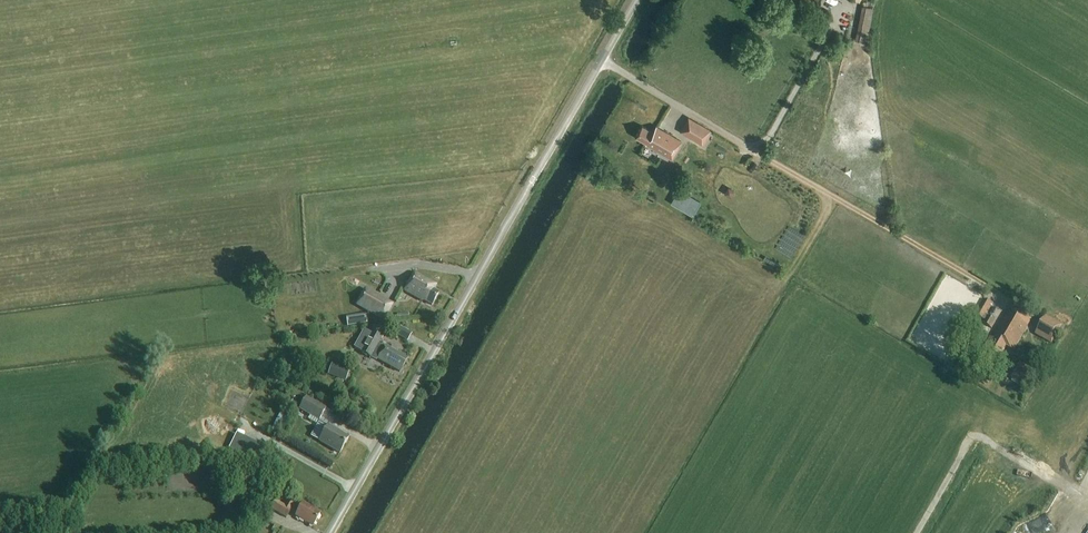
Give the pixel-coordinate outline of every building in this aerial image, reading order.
[(863,6),(856,41),(866,43),(873,8),(863,6)] [(810,31),(808,35),(805,33),(803,37),(811,42),(815,34),(810,31)] [(689,118),(681,132),(690,137),(702,144),(710,131),(710,130),(698,124),(689,118)] [(672,157),(681,141),(656,127),(653,131),(642,125),(636,137),(672,157)] [(623,135),(618,148),(656,164),(661,152),(623,135)] [(703,178),(710,182),(714,176),(707,172),(703,178)] [(692,215),(700,202),(687,194),(679,207),(692,215)] [(432,305),(438,293),(430,288),(433,283),(414,273),(405,291),(423,301),(423,300),(432,305)] [(356,305),(384,322),(393,305),(365,289),(356,305)] [(977,315),(987,321),(985,324),(992,329),(997,321),(986,315),(992,304),(985,300),(977,315)] [(1031,319),(1011,308),(993,339),(991,338),(985,348),(1001,357),(1007,347),(1013,350),(1031,319)] [(1035,334),(1051,344),(1060,329),(1062,331),(1065,327),(1062,326),(1062,325),(1046,316),(1035,334)] [(386,332),(374,326),(370,333),(364,329),(354,348),(362,351),(361,353),(371,358),(373,355),(378,358),(378,359),(400,371),(407,359),(385,346),(384,347),(379,344),(386,332)] [(394,334),(407,342),(412,334),(399,326),(394,334)] [(1024,335),(1018,346),(1032,353),(1038,342),(1024,335)] [(381,378),(386,372),(366,359),(362,365),(381,378)] [(328,375),(346,381),(350,369),(332,363),(328,375)] [(306,398),(300,408),(319,419),(325,408),(306,398)] [(348,437),(328,426),(320,440),(339,452),(348,437)] [(220,472),(217,479),(223,482),(226,475),(220,472)] [(286,518),(297,501),(290,497),(285,506),(267,496),(263,504),(271,508),(270,509),(286,518)] [(303,503),(295,517),(313,527),(321,514),(303,503)] [(298,532),(301,528),(283,519),(281,523),(298,532)]
